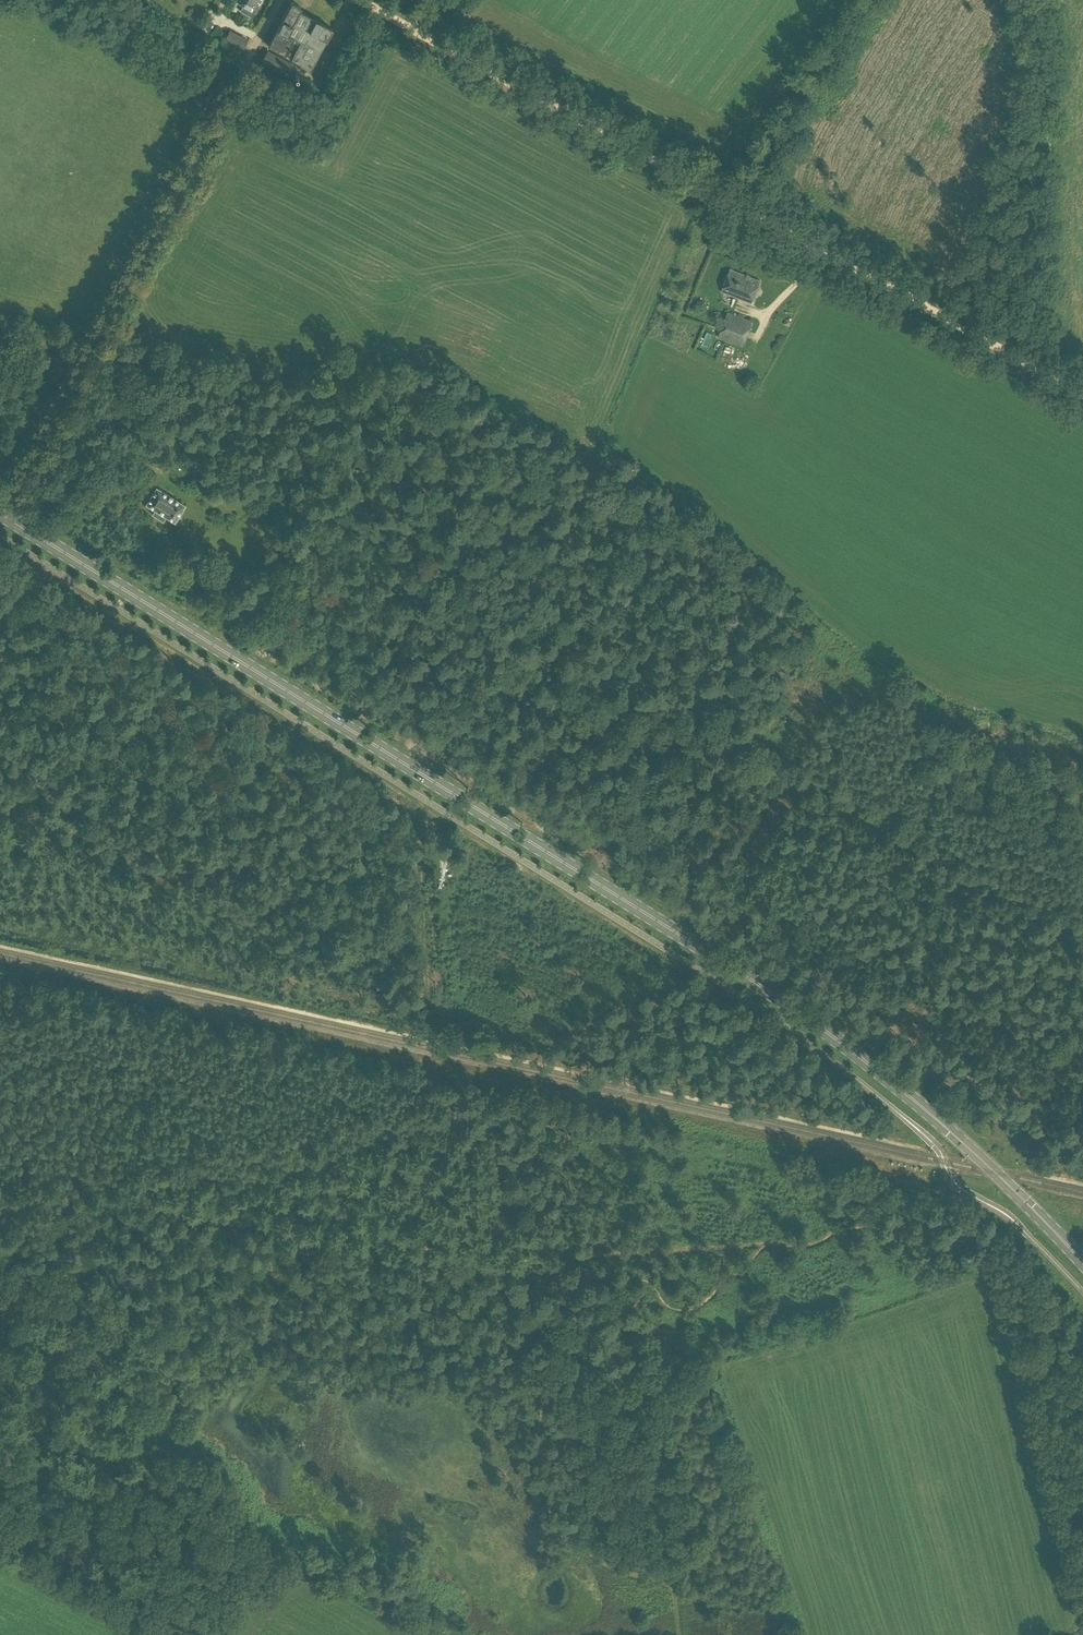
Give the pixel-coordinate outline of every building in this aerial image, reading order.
[(263,0),(240,0),(238,3),(243,6),(240,11),(252,17),(254,12),(256,13),(263,0)] [(291,2),(268,46),(285,54),(291,42),(298,45),(291,58),(311,69),(332,29),(299,11),(301,7),(291,2)] [(243,49),(248,40),(230,30),(225,39),(243,49)] [(286,74),(291,65),(268,52),(263,62),(286,74)] [(752,303),(760,281),(730,270),(722,292),(752,303)] [(731,308),(738,310),(741,301),(734,299),(731,308)] [(743,347),(752,322),(727,312),(718,338),(743,347)] [(175,522),(185,505),(156,488),(146,505),(175,522)]
